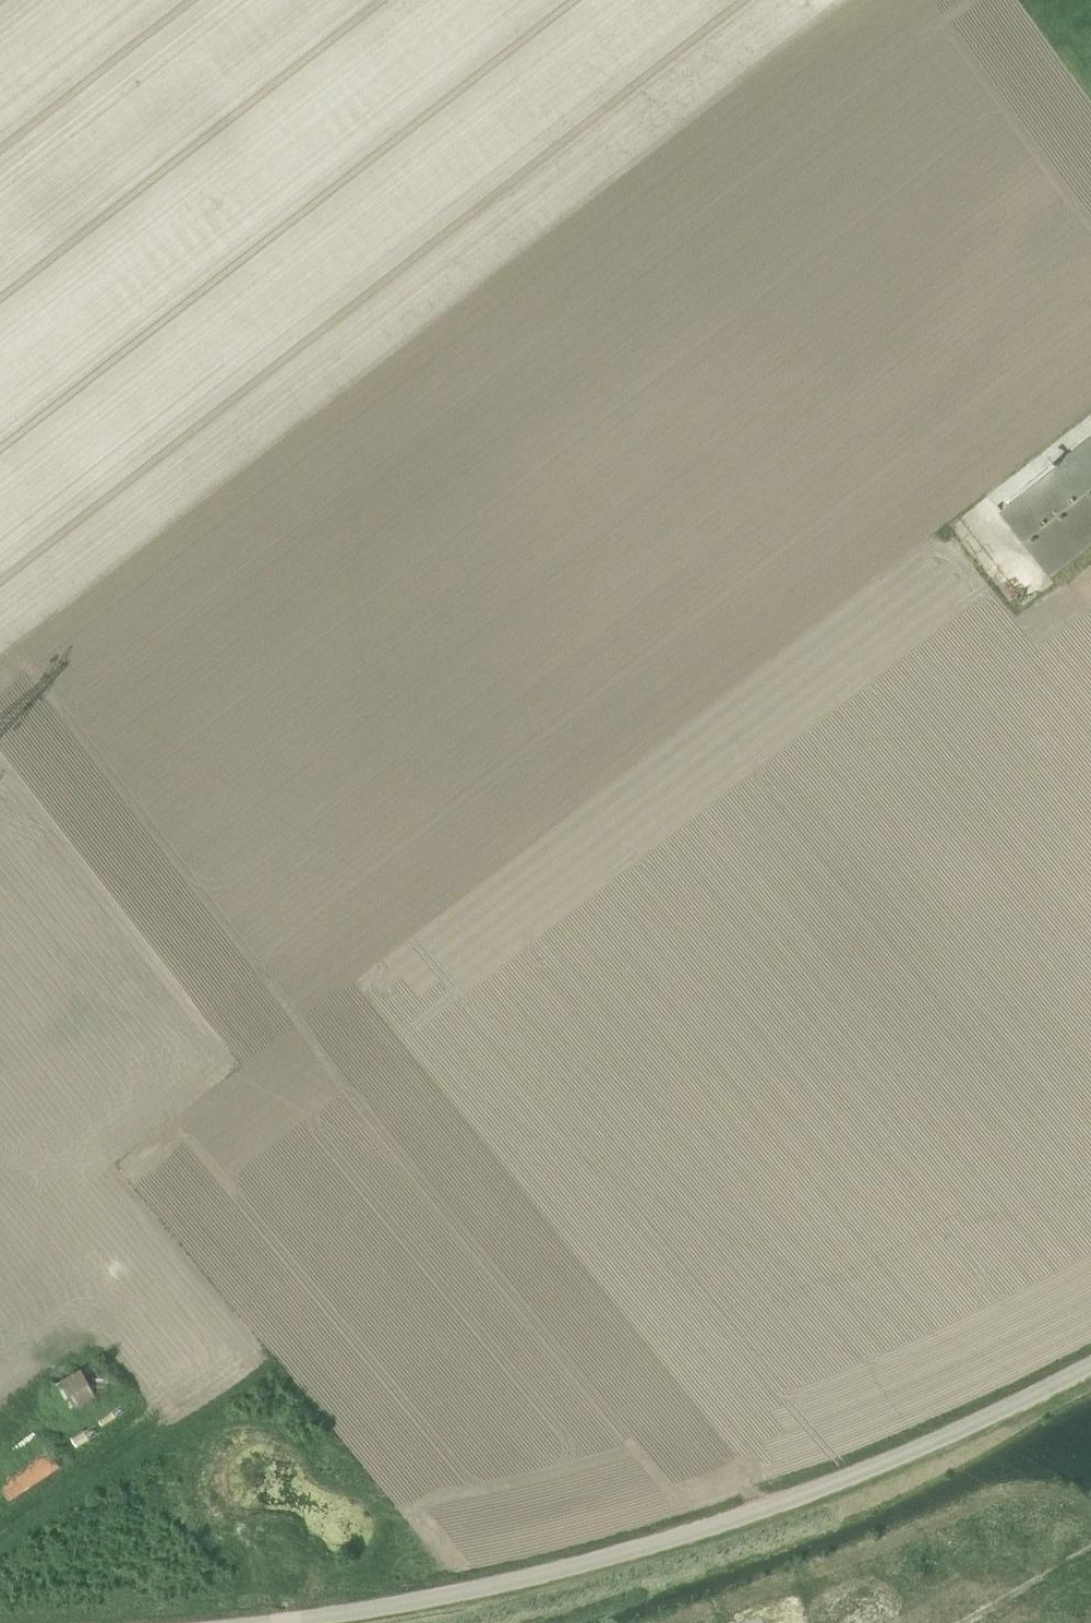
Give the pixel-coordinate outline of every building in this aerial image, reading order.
[(1000,513),(1046,572),(1090,537),(1090,442),(1000,513)] [(86,1376),(81,1366),(55,1381),(72,1412),(118,1386),(106,1365),(86,1376)] [(50,1451),(45,1443),(0,1473),(0,1486),(9,1499),(60,1465),(57,1461),(67,1455),(60,1445),(50,1451)]
